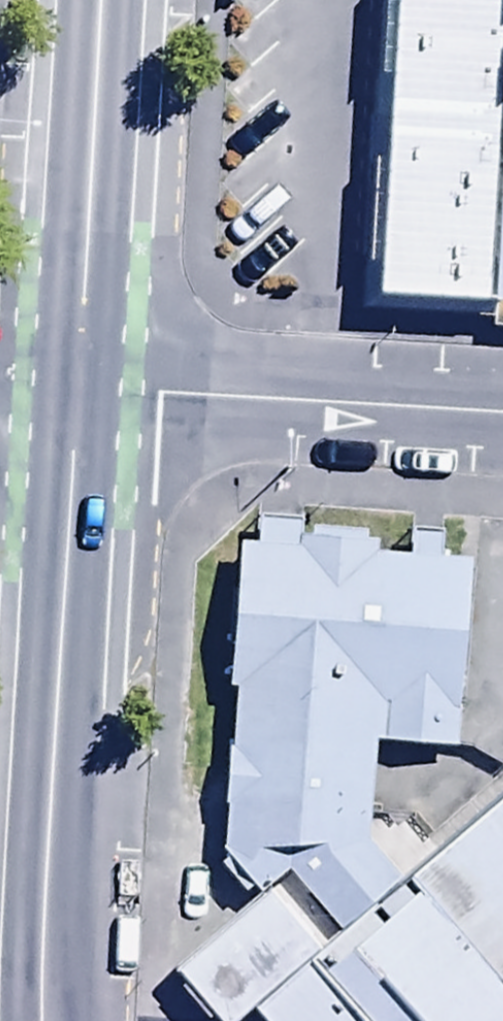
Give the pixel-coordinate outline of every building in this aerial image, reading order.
[(369,323),(502,329),(502,0),(385,0),(369,323)] [(326,953),(406,882),(378,846),(379,754),(473,758),(475,554),(245,552),(241,855),(274,895),(326,953)] [(406,882),(502,989),(502,794),(406,882)] [(326,953),(309,969),(357,1020),(502,1020),(502,989),(406,882),(326,953)] [(258,1015),(309,969),(326,953),(274,895),(177,983),(211,1020),(251,1020),(258,1015)] [(309,969),(258,1015),(263,1020),(357,1020),(309,969)]
